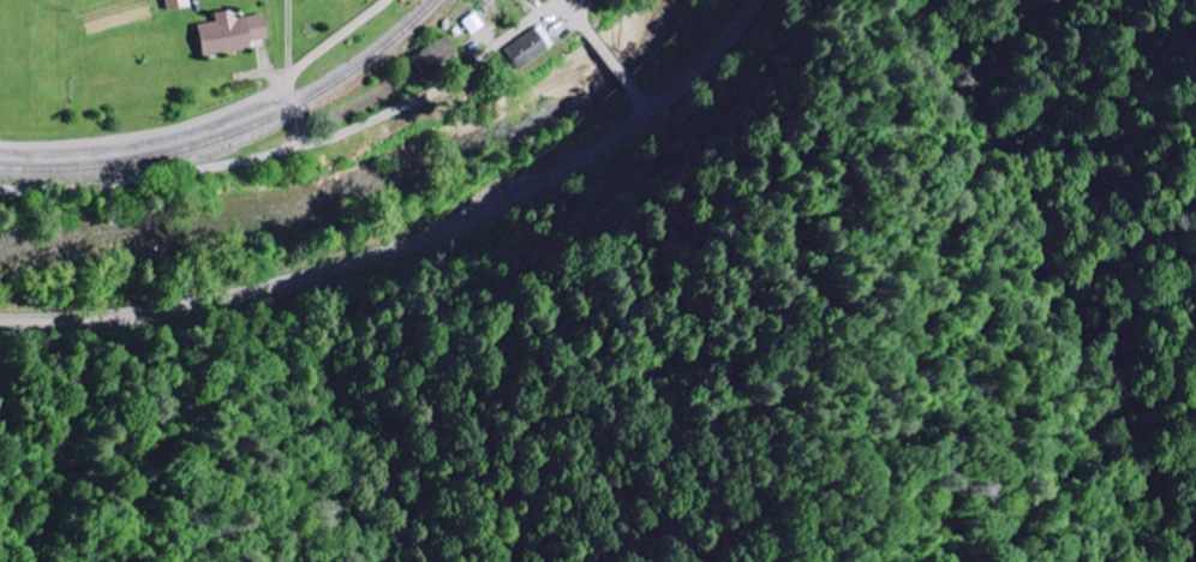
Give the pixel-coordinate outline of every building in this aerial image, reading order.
[(165,10),(187,6),(186,0),(163,0),(165,10)] [(260,14),(232,18),(230,10),(211,13),(213,22),(193,25),(198,56),(247,49),(246,42),(264,39),(260,14)] [(483,25),(474,11),(459,21),(469,34),(483,25)] [(513,70),(552,46),(539,25),(500,48),(513,70)] [(408,57),(419,75),(454,53),(443,35),(408,57)]
